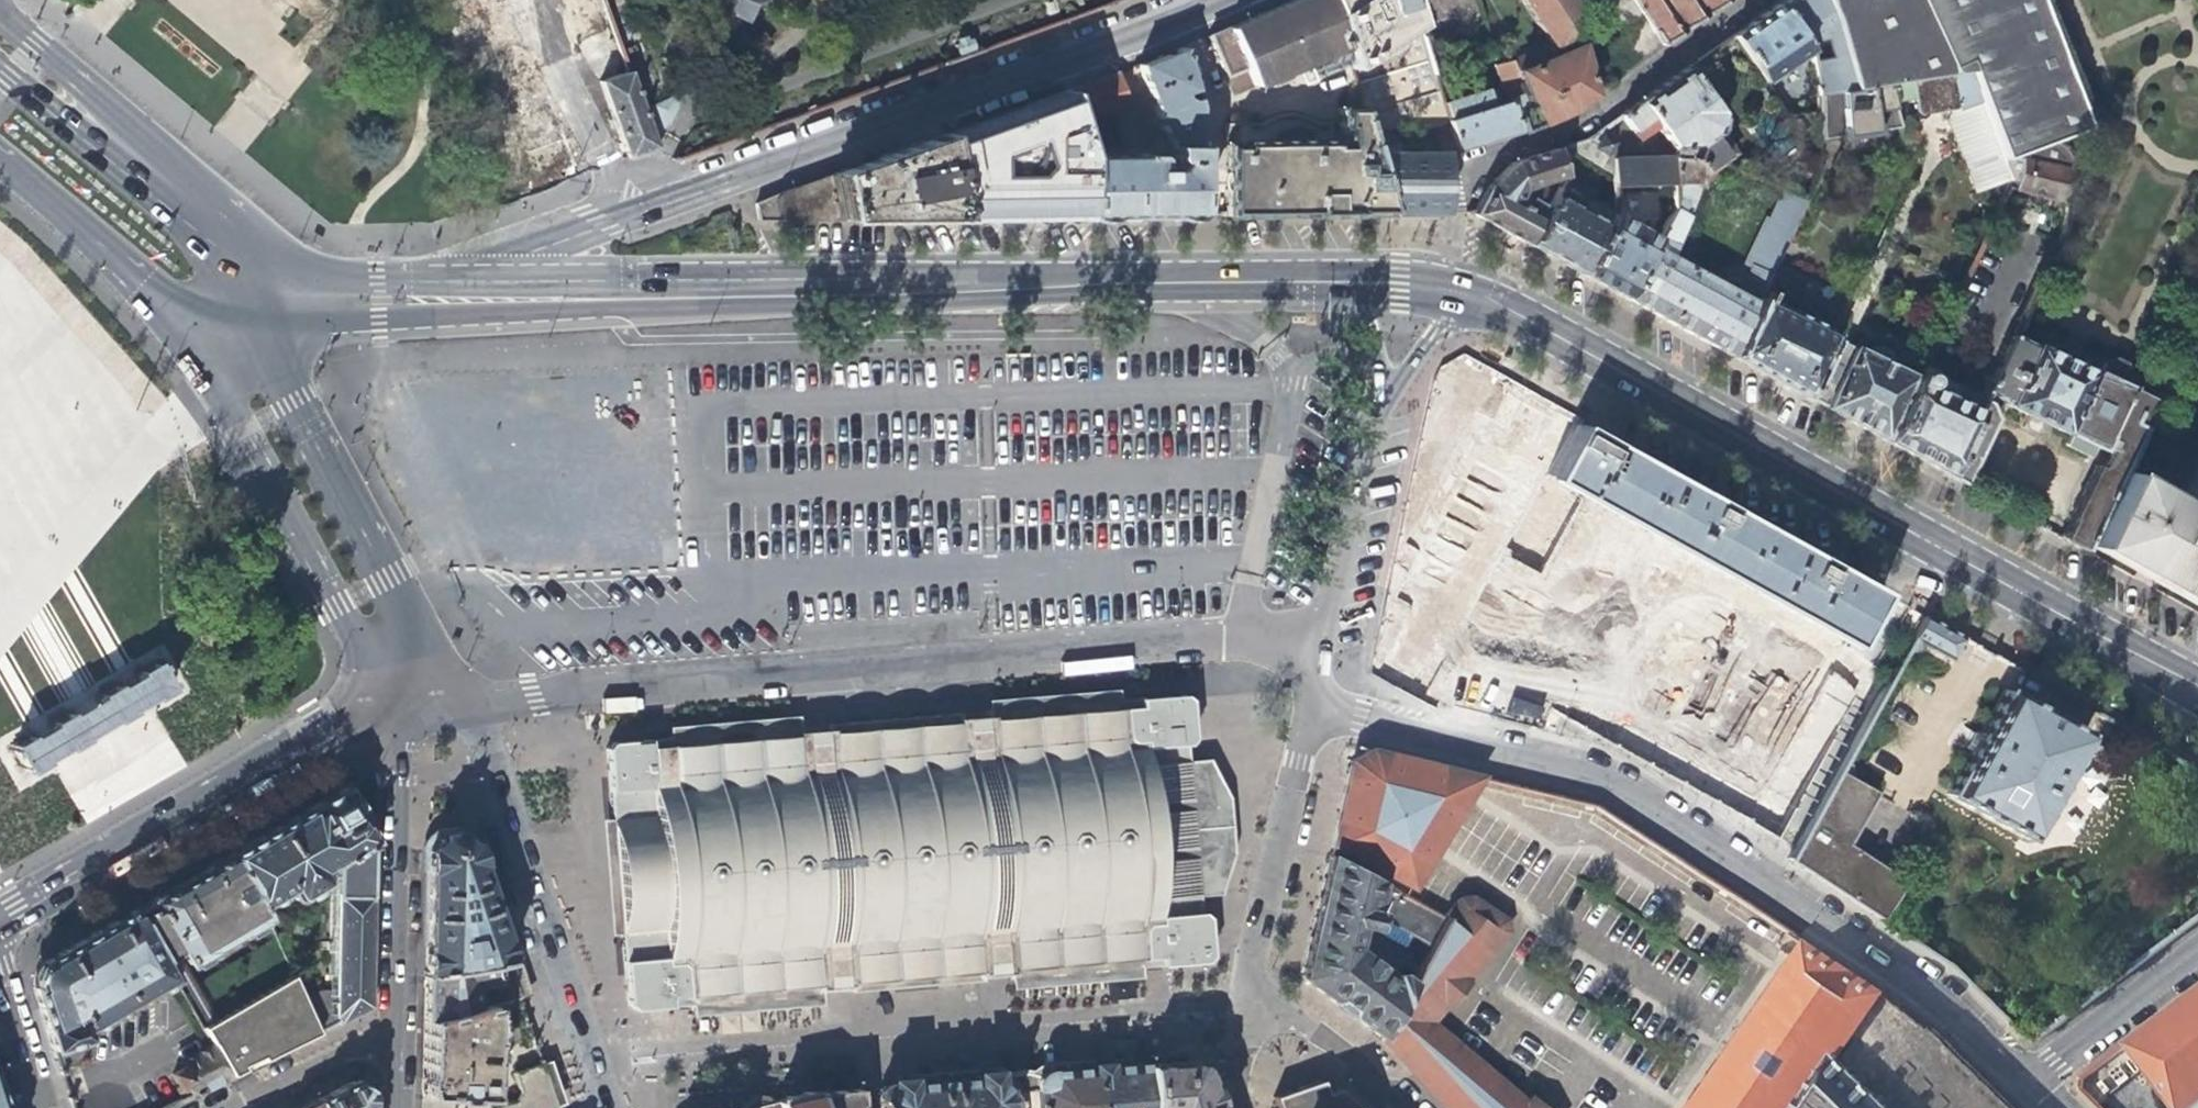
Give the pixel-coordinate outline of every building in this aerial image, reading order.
[(712,6),(744,21),(753,5),(751,3),(752,3),(756,2),(762,0),(715,0),(712,6)] [(1323,0),(1294,0),(1227,30),(1207,39),(1232,94),(1269,78),(1305,62),(1337,48),(1323,0)] [(1417,128),(1429,127),(1444,126),(1438,107),(1429,77),(1406,0),(1323,0),(1337,48),(1355,110),(1362,132),(1417,128)] [(1547,49),(1571,38),(1577,17),(1605,0),(1515,0),(1547,49)] [(1617,38),(1629,29),(1642,20),(1629,0),(1620,0),(1616,2),(1601,12),(1617,38)] [(1642,20),(1659,45),(1723,0),(1629,0),(1642,20)] [(1814,95),(1852,89),(1825,0),(1785,0),(1778,4),(1804,49),(1814,95)] [(2055,146),(2087,135),(2037,0),(1825,0),(1852,89),(1888,84),(1963,65),(1978,104),(2001,164),(2055,146)] [(1762,84),(1804,49),(1778,4),(1772,7),(1750,22),(1729,37),(1762,84)] [(1642,20),(1629,29),(1644,55),(1659,45),(1642,20)] [(1617,38),(1602,48),(1618,73),(1644,55),(1629,29),(1617,38)] [(1575,48),(1524,67),(1512,72),(1520,90),(1511,94),(1513,98),(1504,101),(1514,132),(1543,120),(1560,113),(1587,95),(1575,48)] [(1618,73),(1602,48),(1594,54),(1607,81),(1618,73)] [(1155,155),(1087,162),(1081,219),(1166,218),(1195,218),(1194,115),(1181,51),(1153,64),(1137,69),(1161,135),(1164,135),(1170,147),(1170,161),(1176,164),(1173,170),(1164,170),(1157,171),(1155,155)] [(1520,57),(1507,61),(1512,72),(1524,67),(1520,57)] [(1512,72),(1507,61),(1493,65),(1491,65),(1502,102),(1504,101),(1513,98),(1511,94),(1520,90),(1512,72)] [(1310,73),(1305,62),(1269,78),(1274,89),(1291,82),(1310,73)] [(1915,115),(1941,110),(1978,104),(1963,65),(1888,84),(1892,102),(1912,98),(1915,115)] [(1667,151),(1667,156),(1678,156),(1717,163),(1728,168),(1729,153),(1717,131),(1721,120),(1684,68),(1650,93),(1618,116),(1631,135),(1648,121),(1667,151)] [(645,125),(626,72),(598,84),(625,158),(639,153),(651,150),(653,149),(645,125)] [(1128,108),(1117,76),(1063,95),(1075,130),(1128,108)] [(1481,92),(1438,107),(1444,126),(1452,152),(1483,142),(1514,132),(1504,101),(1502,102),(1486,109),(1481,92)] [(1063,95),(941,138),(955,221),(978,221),(1017,220),(1081,219),(1087,162),(1075,130),(1063,95)] [(1979,182),(2005,175),(2001,164),(1978,104),(1941,110),(1979,182)] [(1366,217),(1386,216),(1369,155),(1362,132),(1355,110),(1337,110),(1338,141),(1307,142),(1307,134),(1287,128),(1267,135),(1268,142),(1221,143),(1222,218),(1310,217),(1366,217)] [(1417,128),(1419,151),(1430,150),(1429,127),(1417,128)] [(1563,147),(1610,175),(1609,161),(1608,146),(1603,127),(1585,140),(1563,147)] [(878,160),(887,222),(918,221),(955,221),(941,138),(878,160)] [(2020,194),(2053,204),(2067,178),(2069,173),(2070,167),(2069,160),(2065,154),(2055,146),(2001,164),(2005,175),(2007,178),(2002,188),(2020,194)] [(1419,151),(1369,155),(1386,216),(1414,216),(1441,216),(1437,157),(1434,149),(1430,150),(1419,151)] [(1485,225),(1524,246),(1542,214),(1515,197),(1519,190),(1562,178),(1554,150),(1511,164),(1485,188),(1468,216),(1485,225)] [(1667,156),(1609,161),(1610,175),(1610,187),(1669,184),(1667,156)] [(1703,173),(1717,163),(1678,156),(1667,156),(1669,184),(1696,183),(1698,179),(1703,173)] [(878,160),(791,191),(795,222),(887,222),(878,160)] [(1683,214),(1696,183),(1669,184),(1670,210),(1683,214)] [(1912,378),(1881,444),(1904,457),(1944,478),(1981,400),(1964,391),(1980,356),(1981,350),(1978,345),(1977,345),(1961,336),(1988,281),(1996,277),(2006,257),(2003,249),(2023,206),(2016,203),(2020,194),(2002,188),(1912,378)] [(1556,189),(1542,214),(1524,246),(1547,259),(1578,276),(1610,216),(1611,212),(1588,199),(1583,203),(1556,189)] [(1747,269),(1735,296),(1752,306),(1768,273),(1792,224),(1805,198),(1783,189),(1769,221),(1763,219),(1740,265),(1747,269)] [(795,222),(791,191),(755,207),(756,223),(795,222)] [(1666,258),(1683,214),(1670,210),(1655,239),(1649,249),(1666,258)] [(1655,239),(1610,216),(1578,276),(1599,288),(1622,301),(1649,249),(1655,239)] [(1735,296),(1666,258),(1649,249),(1622,301),(1665,325),(1727,359),(1752,306),(1735,296)] [(1817,328),(1825,311),(1799,297),(1802,290),(1768,273),(1752,306),(1727,359),(1764,379),(1801,399),(1830,338),(1832,335),(1817,328)] [(1865,355),(1830,338),(1801,399),(1820,410),(1839,420),(1881,444),(1912,378),(1887,366),(1865,355)] [(2097,466),(2060,543),(2080,553),(2086,540),(2120,472),(2153,402),(2123,387),(2127,378),(2124,365),(2114,359),(2102,362),(2096,374),(2089,370),(2087,372),(2033,346),(2032,348),(2010,338),(1981,400),(1944,478),(1950,482),(1958,486),(2001,404),(2071,438),(2068,446),(2076,450),(2087,455),(2091,447),(2100,451),(2102,449),(2106,451),(2099,466),(2097,466)] [(1868,351),(1865,355),(1887,366),(1889,362),(1888,352),(1876,345),(1868,351)] [(1830,565),(1573,420),(1544,474),(1847,647),(1876,591),(1830,565)] [(2120,472),(2086,540),(2171,587),(2197,603),(2197,468),(2178,503),(2120,472)] [(1951,661),(1963,639),(1922,617),(1910,637),(1924,646),(1951,661)] [(1921,650),(1924,646),(1910,637),(1904,648),(1913,653),(1921,650)] [(150,657),(1,744),(17,770),(166,683),(150,657)] [(1431,679),(1432,698),(1449,697),(1448,679),(1431,679)] [(1974,743),(1945,794),(2025,840),(2084,734),(2004,689),(1974,743)] [(607,799),(609,826),(598,827),(603,882),(608,939),(619,938),(621,966),(623,989),(625,1006),(629,1010),(632,1013),(672,1010),(689,1008),(690,1022),(765,1015),(818,1010),(817,991),(832,990),(846,989),(846,995),(978,983),(978,978),(991,977),(1006,975),(1008,993),(1078,987),(1138,982),(1138,969),(1161,968),(1201,964),(1209,956),(1206,918),(1199,912),(1198,896),(1218,894),(1232,854),(1231,848),(1227,808),(1226,800),(1207,763),(1186,765),(1184,748),(1190,742),(1187,704),(1179,697),(1136,701),(982,715),(982,719),(969,720),(954,722),(953,718),(821,730),(822,736),(808,737),(793,739),(793,733),(648,746),(609,750),(603,756),(607,799)] [(155,710),(53,763),(83,821),(185,768),(155,710)] [(1410,889),(1482,779),(1366,751),(1348,763),(1329,847),(1410,889)] [(1841,759),(1835,770),(1849,778),(1852,773),(1847,763),(1841,759)] [(1845,844),(1874,792),(1849,778),(1835,770),(1806,821),(1785,860),(1879,920),(1905,883),(1845,844)] [(2100,809),(2109,796),(2096,788),(2088,800),(2100,809)] [(317,991),(304,996),(320,1034),(335,1026),(366,1010),(368,932),(370,844),(341,791),(233,858),(268,910),(282,897),(285,902),(289,904),(293,903),(318,889),(319,883),(316,876),(318,876),(326,889),(325,943),(321,944),(320,951),(324,953),(323,992),(317,991)] [(2075,831),(2083,824),(2075,815),(2067,823),(2075,831)] [(422,979),(487,967),(504,964),(489,919),(465,848),(449,837),(434,840),(425,855),(423,933),(422,979)] [(202,1028),(211,1045),(230,1077),(320,1034),(304,996),(294,974),(215,1020),(191,977),(277,923),(268,910),(233,858),(187,884),(136,913),(178,983),(202,1028)] [(1378,921),(1428,947),(1442,920),(1327,858),(1310,935),(1301,977),(1328,999),(1380,1039),(1409,983),(1395,974),(1392,980),(1353,954),(1359,929),(1370,934),(1373,931),(1378,921)] [(1443,1107),(1537,1107),(1529,1101),(1524,1107),(1427,1026),(1505,934),(1503,923),(1466,900),(1455,901),(1442,920),(1428,947),(1409,983),(1380,1039),(1443,1107)] [(136,913),(86,940),(38,966),(31,985),(56,1053),(88,1040),(86,1031),(178,983),(136,913)] [(1699,1107),(1892,1107),(1950,1048),(1916,1016),(1886,993),(1807,943),(1770,999),(1772,1001),(1699,1107)] [(468,991),(473,1011),(485,1008),(486,1008),(516,1000),(510,982),(504,964),(487,967),(492,985),(468,991)] [(421,1024),(473,1011),(468,991),(492,985),(487,967),(422,979),(422,993),(421,1024)] [(2126,1044),(2173,1107),(2197,1107),(2197,990),(2126,1044)] [(473,1011),(421,1024),(419,1097),(419,1106),(486,1105),(486,1066),(496,1067),(497,1056),(497,1045),(484,1044),(485,1008),(473,1011)] [(170,1091),(177,1105),(188,1100),(230,1077),(211,1045),(176,1065),(179,1070),(167,1076),(173,1089),(170,1091)] [(1950,1048),(1892,1107),(2012,1107),(1950,1048)] [(1208,1106),(1196,1069),(1192,1066),(1187,1064),(1184,1064),(1173,1064),(1142,1066),(1145,1107),(1209,1107),(1208,1106)] [(1090,1107),(1145,1107),(1142,1066),(1111,1068),(1088,1070),(1090,1107)] [(547,1092),(539,1067),(510,1075),(516,1095),(512,1104),(497,1107),(553,1107),(547,1092)] [(1034,1107),(1090,1107),(1088,1070),(1054,1073),(1041,1075),(1039,1078),(1034,1082),(1034,1089),(1033,1094),(1034,1107)] [(998,1078),(1000,1081),(1004,1085),(1005,1091),(1006,1107),(1034,1107),(1033,1094),(1034,1089),(1034,1082),(1039,1078),(1041,1075),(998,1078)] [(998,1078),(936,1084),(882,1088),(875,1097),(876,1107),(1006,1107),(1005,1091),(1004,1085),(1000,1081),(998,1078)] [(1336,1091),(1324,1096),(1319,1082),(1298,1089),(1271,1098),(1274,1107),(1352,1107),(1336,1091)] [(312,1107),(364,1107),(364,1095),(351,1085),(311,1104),(312,1107)] [(814,1107),(856,1107),(854,1090),(836,1092),(812,1094),(814,1107)] [(812,1094),(756,1107),(814,1107),(812,1094)]
